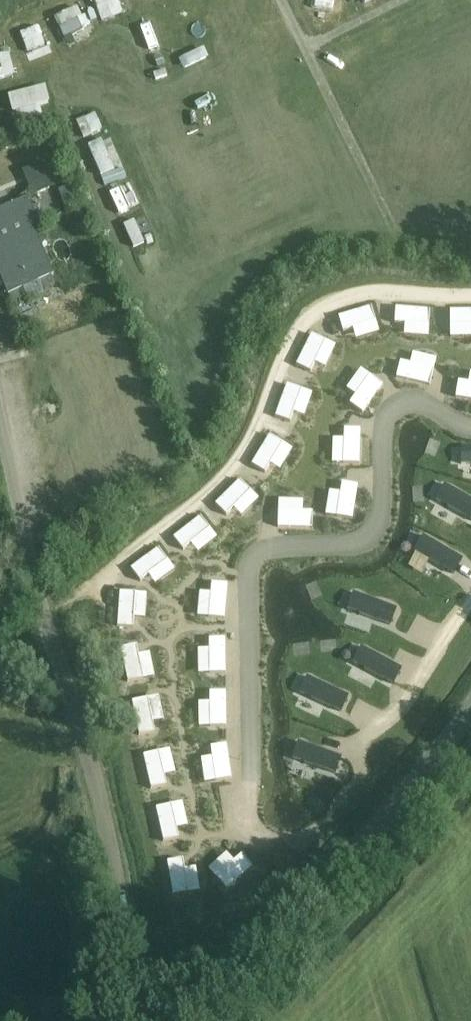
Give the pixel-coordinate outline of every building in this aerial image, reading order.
[(82,15),(75,0),(56,0),(44,6),(54,27),(82,15)] [(146,40),(156,37),(148,13),(139,16),(146,40)] [(32,14),(13,19),(19,40),(38,35),(32,14)] [(9,45),(1,26),(0,26),(0,49),(9,45)] [(30,79),(18,82),(15,71),(4,74),(10,106),(34,101),(30,79)] [(69,108),(75,126),(94,120),(88,102),(69,108)] [(92,162),(112,157),(106,135),(87,140),(92,162)] [(49,187),(39,164),(23,171),(33,194),(49,187)] [(103,179),(110,197),(128,190),(121,172),(103,179)] [(4,281),(13,301),(26,295),(23,288),(39,281),(42,288),(57,282),(34,228),(40,225),(28,197),(0,209),(0,283),(4,281)] [(347,209),(348,218),(368,215),(366,206),(347,209)] [(152,246),(170,239),(167,229),(148,236),(152,246)] [(172,241),(154,247),(157,256),(175,251),(172,241)] [(371,307),(338,317),(343,330),(375,321),(371,307)] [(396,307),(395,322),(428,324),(429,309),(396,307)] [(449,325),(470,325),(470,310),(449,311),(449,325)] [(312,334),(297,365),(309,371),(324,340),(312,334)] [(434,371),(401,364),(398,378),(431,385),(434,371)] [(370,376),(350,403),(363,413),(382,385),(370,376)] [(457,383),(455,399),(470,402),(470,385),(457,383)] [(287,385),(277,416),(290,422),(302,390),(287,385)] [(345,430),(344,464),(363,465),(363,431),(345,430)] [(269,436),(253,464),(265,472),(281,444),(269,436)] [(461,464),(470,464),(470,447),(462,446),(461,464)] [(248,490),(239,481),(217,504),(227,514),(248,490)] [(336,517),(352,520),(357,486),(342,483),(336,517)] [(436,502),(470,518),(470,502),(443,488),(436,502)] [(313,512),(278,512),(278,527),(313,528),(313,512)] [(174,538),(183,550),(208,530),(199,519),(174,538)] [(423,536),(415,549),(452,572),(461,558),(423,536)] [(158,550),(131,569),(140,581),(167,562),(158,550)] [(226,586),(211,585),(209,619),(223,619),(226,586)] [(120,592),(116,628),(130,629),(135,594),(120,592)] [(356,594),(350,609),(392,624),(397,609),(356,594)] [(224,641),(209,641),(209,656),(209,671),(224,671),(224,641)] [(362,648),(354,663),(394,684),(402,669),(362,648)] [(306,678),(299,692),(342,712),(349,698),(306,678)] [(225,692),(211,692),(211,726),(225,726),(225,692)] [(147,701),(134,703),(140,733),(152,731),(147,701)] [(342,757),(299,742),(292,760),(335,775),(342,757)] [(226,746),(211,749),(214,766),(217,781),(232,778),(226,746)] [(158,753),(144,756),(151,789),(165,786),(158,753)] [(173,804),(154,809),(162,843),(181,839),(173,804)] [(242,857),(216,878),(227,891),(252,869),(242,857)] [(183,859),(168,862),(173,895),(189,893),(183,859)]
